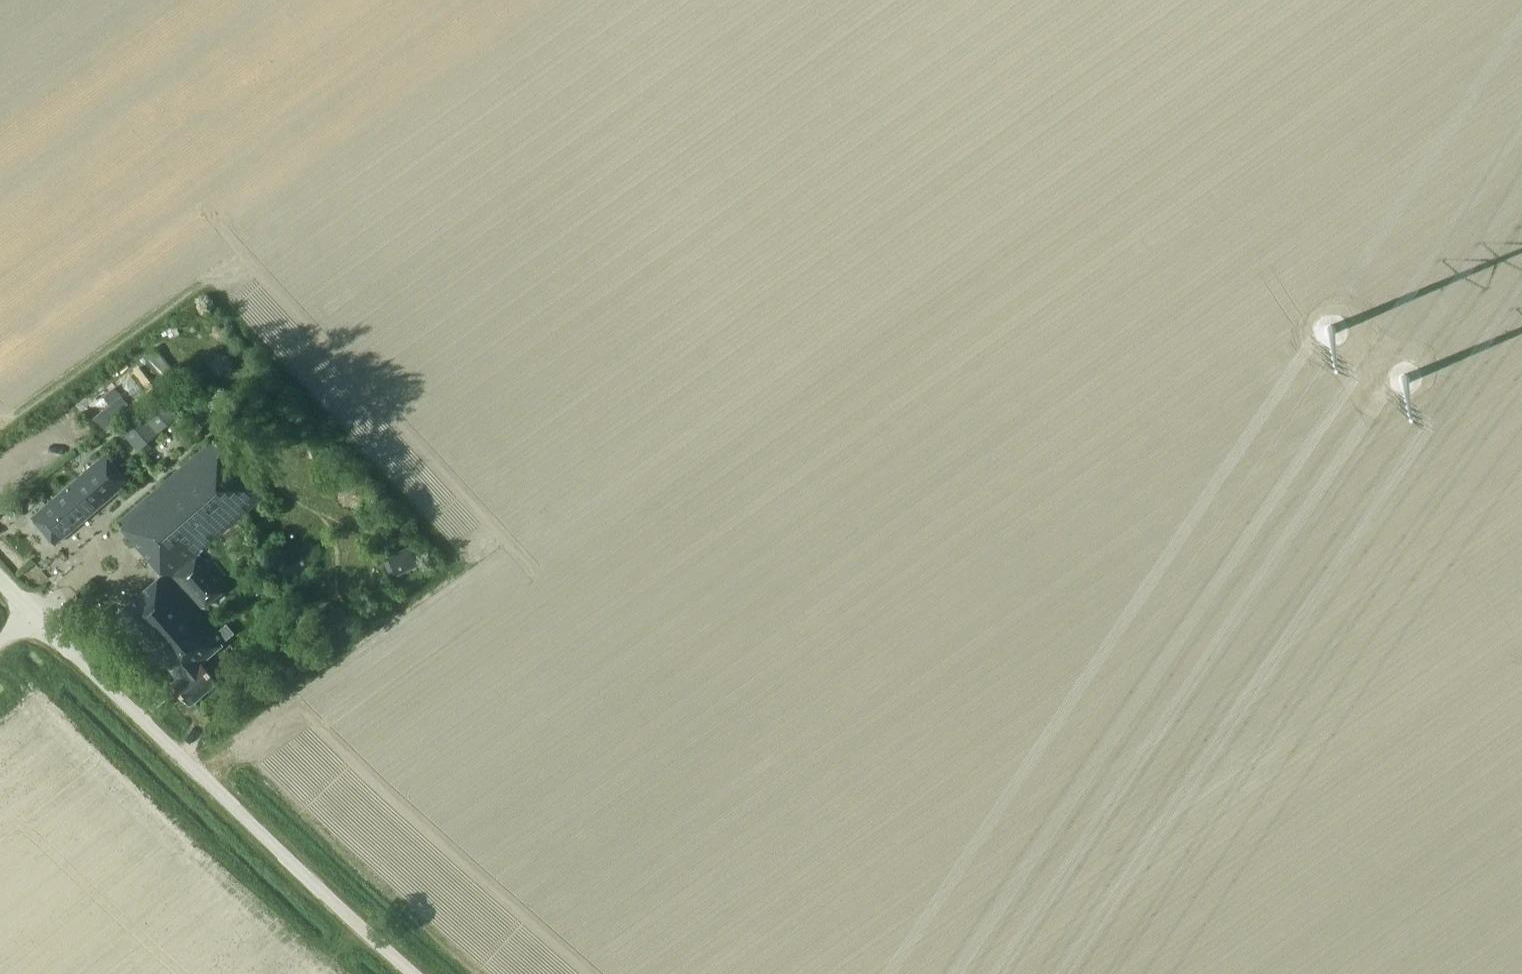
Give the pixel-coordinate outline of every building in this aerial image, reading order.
[(144,356),(163,382),(176,373),(156,347),(144,356)] [(98,438),(116,424),(113,421),(131,407),(117,388),(100,402),(105,408),(86,423),(98,438)] [(141,413),(158,432),(178,414),(161,395),(141,413)] [(121,431),(138,450),(158,432),(141,413),(121,431)] [(196,416),(188,424),(195,432),(203,424),(196,416)] [(163,573),(116,613),(161,667),(167,663),(179,677),(173,682),(190,703),(218,680),(202,661),(225,641),(200,611),(228,586),(199,552),(222,531),(228,539),(251,519),(245,512),(264,495),(214,438),(118,522),(163,573)] [(56,543),(130,481),(105,452),(32,514),(56,543)] [(420,563),(411,545),(388,555),(389,558),(383,561),(390,575),(396,572),(397,574),(420,563)]
